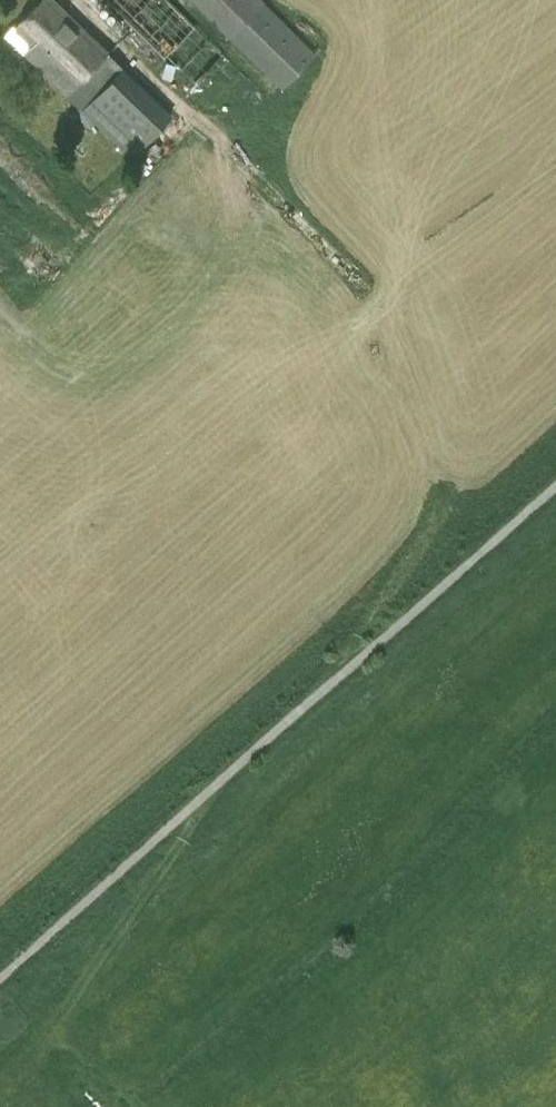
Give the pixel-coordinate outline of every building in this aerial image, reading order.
[(33,44),(25,52),(68,93),(67,94),(79,107),(75,112),(90,127),(96,121),(132,157),(174,114),(109,50),(85,28),(80,33),(62,16),(67,11),(56,0),(41,0),(15,27),(33,44)] [(318,53),(266,1),(264,0),(191,0),(230,38),(230,37),(282,89),(318,53)]
